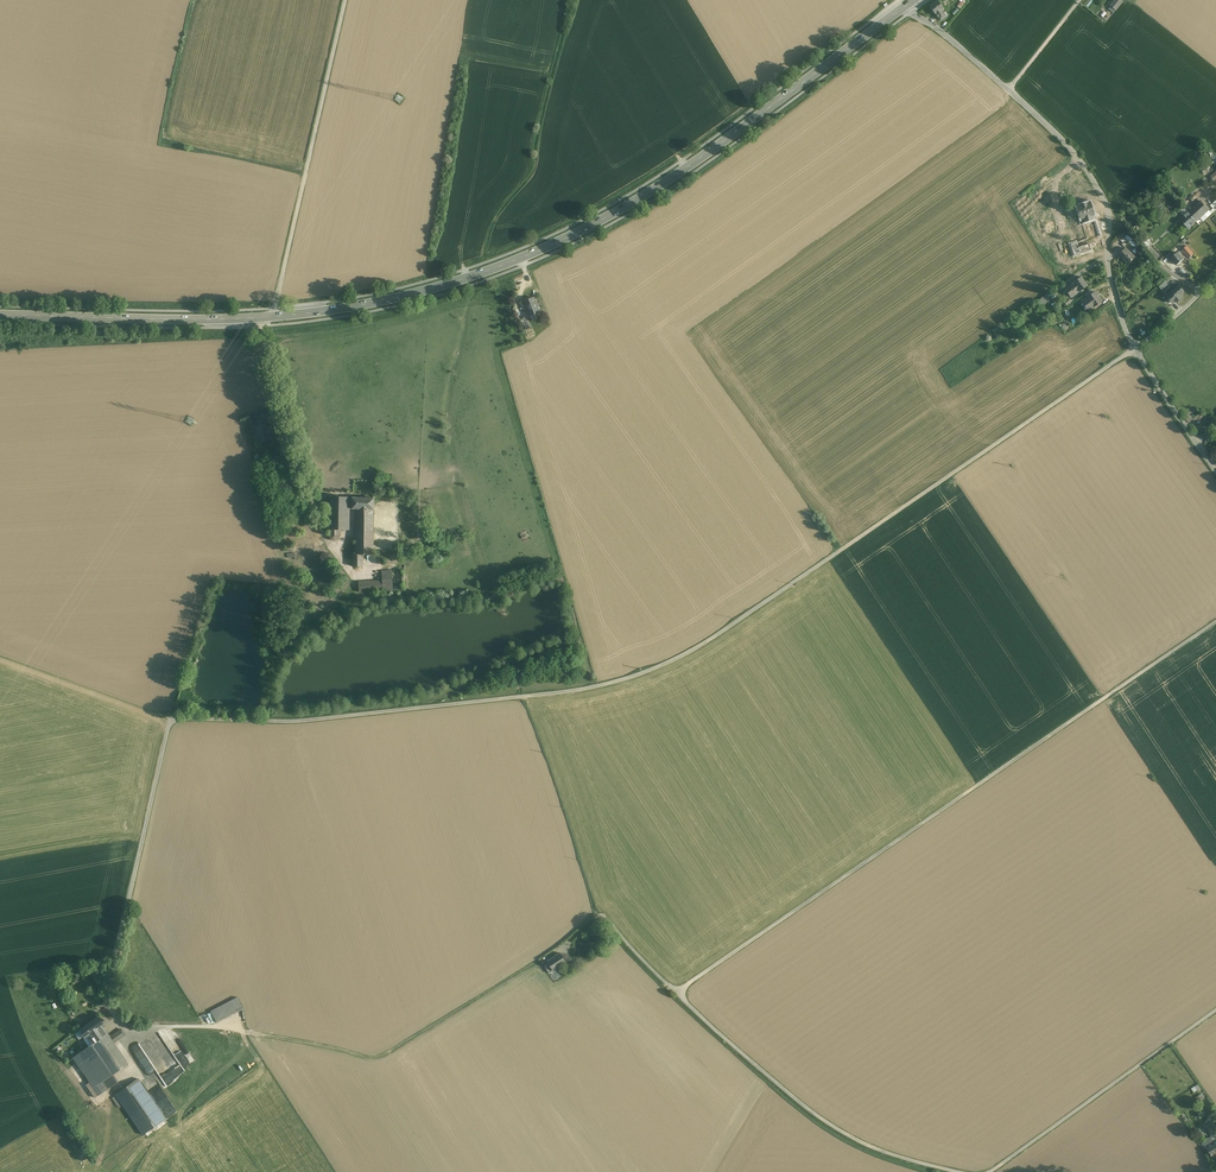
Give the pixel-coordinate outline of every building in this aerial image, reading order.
[(957,6),(960,8),(966,1),(964,0),(962,0),(957,6)] [(1114,0),(1110,6),(1116,10),(1123,2),(1120,0),(1114,0)] [(943,9),(938,1),(930,6),(936,14),(941,10),(943,9)] [(946,16),(941,10),(936,14),(941,20),(946,16)] [(1170,203),(1166,199),(1164,201),(1168,205),(1172,208),(1174,205),(1170,203)] [(1201,201),(1193,209),(1201,217),(1209,210),(1201,201)] [(1090,203),(1077,207),(1080,218),(1093,214),(1090,203)] [(1201,217),(1193,209),(1188,213),(1196,221),(1201,217)] [(1196,221),(1188,213),(1180,220),(1188,229),(1196,221)] [(1093,214),(1080,218),(1087,239),(1090,251),(1103,246),(1093,214)] [(1124,233),(1118,239),(1121,241),(1125,238),(1127,235),(1124,233)] [(1154,243),(1148,237),(1146,239),(1152,245),(1154,243)] [(1087,239),(1071,244),(1075,256),(1090,251),(1087,239)] [(1152,245),(1146,239),(1143,241),(1149,247),(1152,245)] [(1149,247),(1143,241),(1141,244),(1146,250),(1149,247)] [(1128,248),(1131,252),(1138,246),(1135,242),(1128,248)] [(1191,251),(1187,246),(1182,250),(1187,255),(1191,251)] [(1135,257),(1126,248),(1119,255),(1129,264),(1135,257)] [(1178,252),(1171,258),(1178,266),(1181,263),(1180,262),(1184,259),(1178,252)] [(1183,267),(1179,271),(1185,278),(1189,274),(1183,267)] [(1081,276),(1073,282),(1079,291),(1088,286),(1081,276)] [(1159,286),(1164,292),(1171,287),(1166,281),(1159,286)] [(1079,291),(1073,282),(1064,288),(1071,297),(1079,291)] [(1186,292),(1180,285),(1172,292),(1174,294),(1178,299),(1181,296),(1182,298),(1184,296),(1183,294),(1186,292)] [(1094,291),(1086,297),(1081,301),(1088,310),(1101,301),(1094,291)] [(1047,294),(1038,301),(1042,307),(1051,301),(1047,294)] [(1174,294),(1171,296),(1170,295),(1168,297),(1173,303),(1178,299),(1174,294)] [(534,297),(523,301),(529,316),(540,312),(534,297)] [(1094,308),(1087,313),(1089,316),(1096,312),(1094,308)] [(269,413),(258,416),(261,425),(267,423),(267,424),(268,424),(271,422),(269,413)] [(261,425),(252,428),(255,436),(255,435),(260,434),(262,441),(272,438),(268,424),(267,424),(267,423),(261,425)] [(350,498),(330,497),(329,530),(341,531),(349,531),(350,509),(350,505),(350,498)] [(374,498),(352,498),(352,505),(350,505),(350,509),(356,510),(374,510),(374,498)] [(374,510),(356,510),(356,554),(356,555),(363,555),(373,555),(374,510)] [(341,531),(329,530),(329,536),(331,540),(335,541),(339,539),(341,536),(341,531)] [(363,555),(356,555),(356,554),(353,554),(353,567),(363,567),(363,555)] [(403,570),(382,572),(383,581),(384,591),(404,590),(403,570)] [(383,581),(359,583),(360,593),(384,591),(383,581)] [(548,962),(553,970),(565,962),(560,952),(547,960),(548,962)] [(584,957),(574,964),(577,968),(587,961),(584,957)] [(237,997),(211,1011),(215,1020),(242,1005),(237,997)] [(98,1016),(79,1029),(84,1037),(101,1025),(103,1024),(98,1016)] [(101,1025),(86,1036),(92,1044),(112,1074),(113,1074),(127,1064),(113,1043),(109,1037),(101,1025)] [(121,1029),(109,1037),(113,1043),(125,1035),(121,1029)] [(92,1044),(82,1050),(83,1051),(73,1057),(89,1082),(98,1095),(118,1081),(113,1074),(112,1074),(92,1044)] [(165,1119),(137,1078),(115,1094),(142,1134),(165,1119)] [(98,1095),(89,1082),(85,1084),(94,1097),(98,1095)] [(1198,1086),(1190,1091),(1199,1103),(1206,1097),(1198,1086)] [(1206,1127),(1211,1136),(1214,1134),(1215,1133),(1215,1126),(1214,1122),(1206,1127)] [(1214,1134),(1211,1136),(1203,1141),(1213,1158),(1215,1157),(1215,1137),(1214,1134)]
